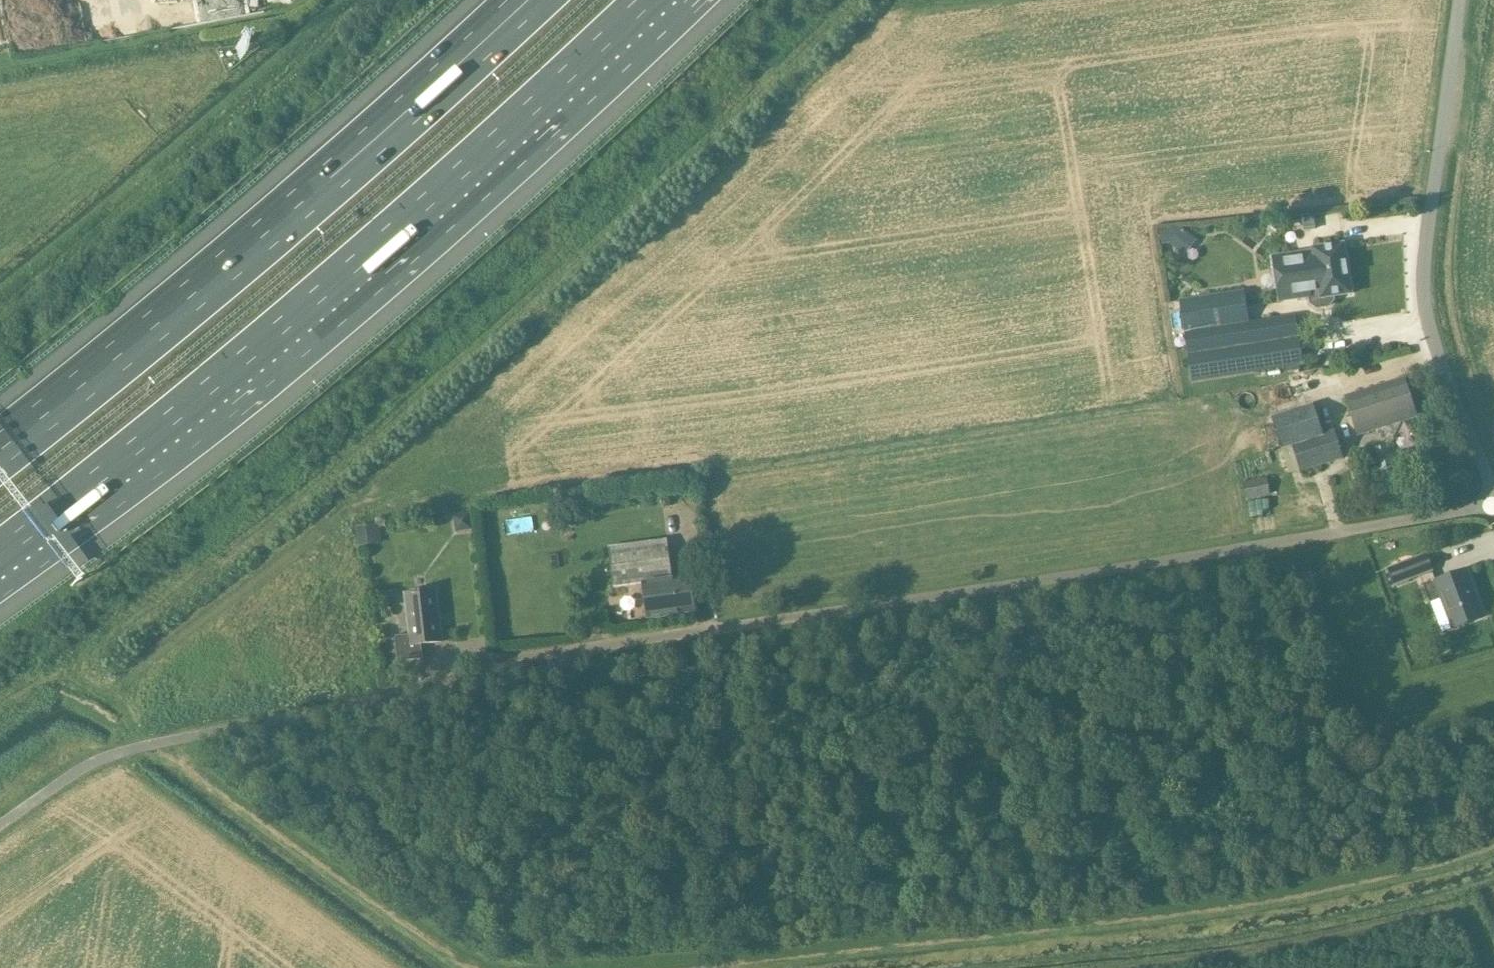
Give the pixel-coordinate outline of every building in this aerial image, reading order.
[(1313,218),(1304,219),(1306,231),(1314,230),(1313,218)] [(1183,228),(1160,231),(1161,245),(1170,244),(1185,256),(1198,241),(1183,228)] [(1273,258),(1277,282),(1347,268),(1343,244),(1313,249),(1314,252),(1273,258)] [(1347,268),(1277,282),(1280,301),(1309,297),(1311,305),(1318,310),(1331,309),(1336,301),(1335,296),(1351,293),(1347,268)] [(1302,377),(1301,373),(1300,366),(1306,365),(1298,315),(1250,322),(1245,291),(1179,301),(1192,383),(1284,368),(1286,380),(1302,377)] [(1394,435),(1402,420),(1416,416),(1405,379),(1347,397),(1359,434),(1380,427),(1394,435)] [(1290,475),(1300,472),(1300,473),(1344,458),(1335,429),(1324,432),(1314,403),(1272,416),(1282,450),(1290,475)] [(1394,441),(1365,450),(1377,489),(1407,480),(1394,441)] [(1245,499),(1271,494),(1267,476),(1242,481),(1245,499)] [(361,544),(374,543),(372,526),(359,528),(361,544)] [(613,587),(642,583),(647,619),(696,613),(691,574),(673,576),(668,541),(608,549),(613,587)] [(1435,572),(1428,555),(1389,570),(1396,588),(1435,572)] [(1435,581),(1453,629),(1483,617),(1466,570),(1435,581)] [(423,660),(422,646),(443,644),(436,589),(404,593),(410,634),(396,636),(399,663),(423,660)]
